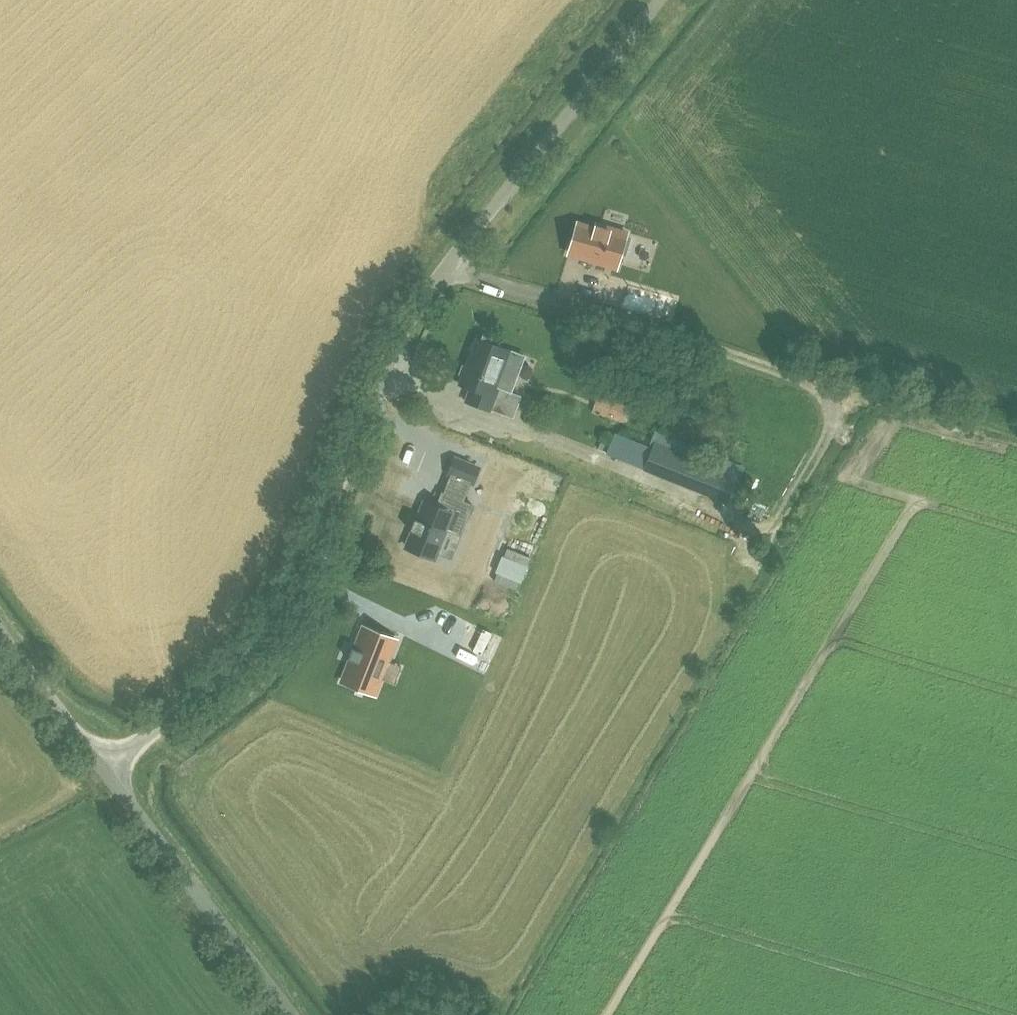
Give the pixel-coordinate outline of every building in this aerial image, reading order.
[(581,221),(560,248),(601,280),(625,249),(599,229),(596,233),(581,221)] [(494,385),(508,350),(478,339),(468,364),(466,364),(463,365),(460,374),(461,377),(463,378),(461,384),(471,387),(465,401),(490,410),(499,387),(494,385)] [(629,405),(614,400),(609,415),(624,420),(629,405)] [(964,428),(954,424),(952,430),(962,434),(964,428)] [(649,448),(614,434),(607,452),(647,468),(646,469),(691,487),(728,502),(743,466),(656,431),(649,448)] [(456,459),(450,474),(473,483),(479,468),(456,459)] [(413,532),(407,547),(435,558),(446,529),(461,535),(473,504),(442,492),(436,507),(425,502),(418,520),(416,519),(411,531),(413,532)] [(351,660),(343,681),(375,693),(396,640),(364,628),(356,649),(355,648),(350,659),(351,660)]
